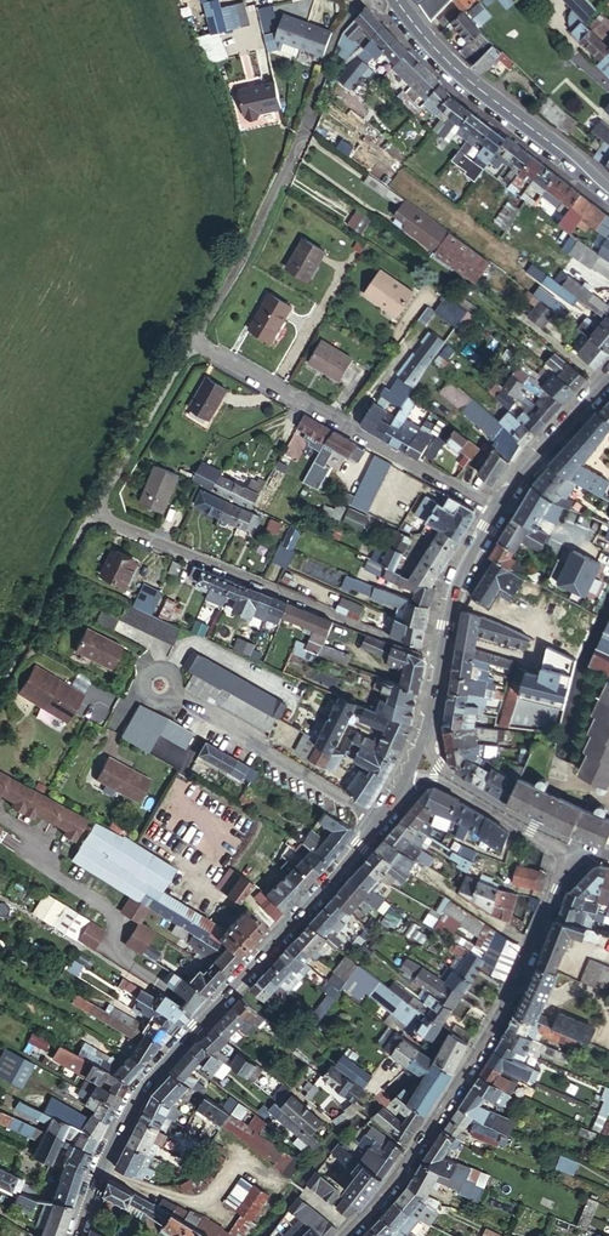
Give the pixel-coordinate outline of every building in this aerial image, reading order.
[(430,21),(451,2),(453,0),(415,0),(430,21)] [(477,0),(453,0),(451,2),(462,15),(477,1),(477,0)] [(499,10),(509,3),(507,0),(491,0),(499,10)] [(594,15),(580,0),(558,0),(567,9),(568,8),(573,13),(571,15),(569,18),(568,20),(568,24),(568,26),(568,28),(569,30),(571,32),(573,35),(581,26),(582,27),(594,15)] [(204,4),(212,36),(228,32),(228,31),(227,31),(222,11),(222,8),(219,1),(204,4)] [(488,1),(481,7),(486,13),(493,6),(488,1)] [(227,31),(228,31),(249,26),(244,5),(222,11),(227,31)] [(387,52),(397,40),(385,28),(367,9),(345,34),(354,43),(363,33),(372,41),(364,50),(366,53),(358,61),(365,67),(373,59),(376,62),(377,62),(382,56),(385,54),(387,52)] [(477,9),(468,17),(481,31),(489,23),(477,9)] [(455,19),(450,13),(438,23),(444,29),(455,19)] [(284,14),(274,38),(323,58),(333,34),(284,14)] [(462,16),(461,15),(450,26),(468,46),(479,36),(462,16)] [(596,16),(585,27),(596,38),(607,27),(596,16)] [(572,35),(599,63),(608,53),(606,50),(582,27),(581,26),(573,35),(572,35)] [(493,49),(479,36),(468,46),(470,48),(466,51),(477,63),(493,49)] [(408,52),(397,40),(387,52),(385,54),(397,65),(399,63),(408,52)] [(477,63),(471,68),(470,69),(478,77),(480,75),(484,72),(495,62),(500,56),(493,49),(477,63)] [(477,63),(466,51),(460,56),(471,68),(477,63)] [(442,85),(408,52),(399,63),(405,70),(399,77),(423,100),(429,93),(433,96),(441,87),(442,85)] [(599,63),(594,68),(606,79),(608,77),(608,54),(608,53),(599,63)] [(500,56),(495,62),(508,75),(514,69),(500,56)] [(365,67),(358,61),(356,59),(347,73),(359,81),(367,69),(365,67)] [(399,63),(397,65),(392,70),(399,77),(405,70),(399,63)] [(339,84),(351,92),(359,81),(347,73),(339,84)] [(260,115),(281,110),(275,84),(261,88),(262,90),(251,92),(251,90),(238,93),(245,119),(250,122),(257,121),(260,115)] [(451,97),(441,87),(433,96),(431,98),(443,110),(452,117),(462,105),(451,97)] [(405,93),(398,99),(407,107),(413,101),(405,93)] [(429,93),(423,100),(427,103),(431,98),(433,96),(429,93)] [(431,98),(427,103),(423,107),(441,122),(433,131),(438,135),(442,129),(451,119),(452,117),(443,110),(431,98)] [(407,107),(416,116),(421,109),(413,101),(407,107)] [(565,117),(548,102),(538,115),(556,129),(565,117)] [(473,114),(462,105),(452,117),(451,119),(458,124),(462,127),(473,114)] [(484,122),(473,114),(462,127),(472,135),(474,136),(484,122)] [(565,117),(556,129),(561,133),(571,121),(565,117)] [(449,135),(458,124),(451,119),(442,129),(449,135)] [(578,126),(571,121),(561,133),(568,139),(578,126)] [(507,140),(484,122),(474,136),(480,140),(487,146),(497,154),(498,152),(507,140)] [(591,135),(594,137),(605,146),(608,149),(608,133),(601,125),(591,135)] [(442,129),(438,135),(445,140),(449,135),(442,129)] [(474,136),(472,135),(469,139),(470,141),(469,143),(475,147),(480,140),(474,136)] [(507,138),(507,140),(498,152),(511,162),(521,149),(507,138)] [(488,166),(494,158),(497,154),(487,146),(478,158),(488,166)] [(605,146),(597,156),(594,160),(606,169),(608,171),(608,149),(605,146)] [(533,158),(521,149),(511,162),(516,166),(523,171),(533,158)] [(507,168),(511,162),(498,152),(497,154),(494,158),(507,168)] [(474,163),(484,171),(488,166),(478,158),(474,163)] [(509,189),(508,190),(515,195),(529,176),(535,181),(545,167),(533,158),(523,171),(509,189)] [(516,166),(511,162),(507,168),(512,172),(516,166)] [(523,171),(516,166),(512,172),(503,183),(509,189),(523,171)] [(557,177),(545,167),(535,181),(541,185),(536,193),(542,197),(547,191),(557,177)] [(393,192),(373,177),(368,183),(387,199),(389,197),(393,192)] [(582,197),(557,177),(547,191),(559,200),(564,205),(571,210),(582,197)] [(541,185),(535,181),(530,188),(536,193),(541,185)] [(547,191),(542,197),(554,207),(559,200),(547,191)] [(404,200),(393,192),(389,197),(400,205),(404,200)] [(542,197),(536,193),(532,198),(538,203),(542,197)] [(587,201),(582,197),(571,210),(583,219),(587,214),(581,210),(587,201)] [(527,204),(534,209),(538,203),(532,198),(527,204)] [(581,210),(587,214),(589,216),(595,207),(587,201),(581,210)] [(433,222),(406,202),(396,214),(409,225),(405,230),(434,252),(447,234),(432,223),(433,222)] [(507,202),(495,224),(506,230),(518,208),(507,202)] [(571,210),(564,205),(558,213),(565,218),(571,210)] [(587,214),(583,219),(591,225),(601,212),(595,207),(589,216),(587,214)] [(565,218),(558,227),(570,236),(583,219),(571,210),(565,218)] [(376,221),(361,211),(351,225),(366,235),(376,221)] [(601,212),(591,225),(597,230),(607,216),(601,212)] [(597,230),(603,235),(608,239),(608,217),(607,216),(597,230)] [(447,234),(434,252),(473,282),(486,264),(447,234)] [(603,235),(596,246),(602,250),(608,240),(608,239),(603,235)] [(573,238),(565,251),(591,270),(593,267),(608,279),(608,262),(598,255),(593,251),(573,238)] [(306,240),(289,269),(311,282),(328,254),(306,240)] [(602,250),(598,255),(608,262),(608,240),(602,250)] [(596,246),(593,251),(598,255),(602,250),(596,246)] [(548,277),(542,273),(533,266),(527,275),(542,286),(548,277)] [(546,268),(542,273),(548,277),(554,282),(560,273),(552,267),(550,271),(546,268)] [(412,293),(380,272),(365,295),(397,317),(412,293)] [(563,274),(557,283),(579,299),(581,301),(587,292),(582,288),(563,274)] [(557,283),(554,282),(548,277),(542,286),(573,308),(579,299),(557,283)] [(585,284),(582,288),(587,292),(589,293),(593,289),(585,284)] [(607,306),(589,293),(587,292),(581,301),(607,319),(608,316),(608,308),(607,306)] [(545,295),(540,303),(541,303),(552,311),(557,303),(545,295)] [(251,331),(273,344),(294,309),(272,296),(251,331)] [(467,312),(458,305),(446,297),(435,314),(455,328),(457,326),(467,312)] [(464,298),(458,305),(467,312),(473,304),(464,298)] [(555,313),(564,320),(571,310),(558,301),(557,303),(552,311),(555,313)] [(555,313),(552,311),(541,303),(529,319),(543,330),(555,313)] [(592,340),(608,351),(608,316),(607,319),(600,329),(598,332),(584,322),(579,330),(592,340)] [(586,319),(584,322),(598,332),(600,329),(586,319)] [(449,337),(454,330),(442,322),(437,328),(449,337)] [(434,333),(446,342),(449,337),(437,328),(434,333)] [(439,352),(446,342),(434,333),(399,377),(402,379),(414,388),(430,365),(439,352)] [(592,340),(582,355),(599,368),(608,356),(608,351),(592,340)] [(321,345),(310,363),(325,373),(324,375),(340,385),(353,364),(321,345)] [(577,392),(588,379),(554,355),(548,365),(561,374),(558,378),(577,392)] [(325,373),(310,363),(308,366),(324,375),(325,373)] [(558,378),(550,372),(543,378),(540,376),(524,365),(519,370),(543,387),(558,378)] [(548,365),(545,368),(550,372),(558,378),(561,374),(548,365)] [(547,424),(566,403),(543,387),(519,370),(516,369),(504,389),(516,399),(519,394),(526,386),(544,400),(533,413),(536,415),(547,424)] [(211,419),(229,390),(208,378),(191,407),(211,419)] [(566,403),(577,392),(558,378),(543,387),(566,403)] [(402,408),(409,397),(414,388),(402,379),(388,401),(402,409),(402,408)] [(471,400),(448,380),(437,393),(461,413),(464,408),(471,400)] [(521,403),(525,398),(519,394),(516,399),(521,403)] [(416,402),(409,397),(402,408),(409,413),(416,402)] [(523,409),(510,398),(505,405),(518,415),(523,409)] [(521,403),(530,410),(533,405),(525,398),(521,403)] [(521,444),(515,437),(512,434),(471,400),(464,408),(468,411),(498,437),(495,441),(493,445),(497,448),(510,461),(521,444)] [(608,404),(600,411),(608,418),(608,405),(608,404)] [(363,428),(383,439),(391,426),(382,421),(388,411),(376,405),(361,426),(363,427),(363,428)] [(211,419),(191,407),(185,417),(205,429),(211,419)] [(383,439),(406,451),(417,434),(420,429),(412,424),(410,427),(403,423),(409,413),(402,408),(402,409),(395,420),(391,426),(383,439)] [(464,416),(495,441),(498,437),(468,411),(464,416)] [(600,411),(580,434),(599,440),(603,441),(605,437),(608,432),(605,430),(607,426),(608,427),(608,418),(600,411)] [(357,444),(306,415),(299,427),(350,457),(357,444)] [(529,442),(537,435),(520,420),(514,415),(509,422),(521,432),(515,437),(521,444),(524,447),(529,442)] [(537,435),(547,424),(536,415),(532,420),(525,415),(520,420),(537,435)] [(427,418),(420,429),(417,434),(424,438),(422,443),(428,446),(434,437),(428,433),(434,423),(427,418)] [(441,428),(439,432),(443,434),(450,425),(446,422),(444,425),(441,428)] [(450,425),(443,434),(446,436),(444,439),(460,452),(461,450),(467,455),(473,459),(481,449),(450,425)] [(439,432),(427,453),(434,457),(444,439),(446,436),(443,434),(439,432)] [(417,434),(406,451),(420,459),(428,446),(422,443),(424,438),(417,434)] [(580,434),(571,443),(581,448),(589,451),(599,440),(580,434)] [(599,440),(589,451),(608,460),(608,444),(603,441),(599,440)] [(581,448),(571,443),(552,464),(566,475),(570,468),(572,463),(581,448)] [(497,448),(493,445),(482,463),(485,466),(497,448)] [(494,485),(510,461),(497,448),(485,466),(480,473),(494,485)] [(585,459),(589,451),(581,448),(572,463),(580,467),(585,459)] [(589,451),(585,459),(608,469),(608,460),(589,451)] [(374,454),(351,504),(369,512),(391,462),(374,454)] [(468,465),(469,463),(473,459),(467,455),(463,461),(468,465)] [(179,473),(156,463),(139,498),(161,509),(179,473)] [(229,497),(253,508),(260,495),(248,489),(221,477),(223,473),(201,463),(201,465),(193,480),(204,485),(229,497)] [(566,475),(552,464),(535,482),(552,502),(556,504),(563,496),(555,490),(566,475)] [(608,501),(608,499),(608,489),(570,468),(566,475),(579,484),(608,501)] [(579,484),(566,475),(555,490),(563,496),(569,499),(579,484)] [(303,488),(299,486),(300,484),(281,476),(263,506),(285,519),(303,488)] [(260,495),(266,483),(259,480),(257,483),(252,481),(248,489),(260,495)] [(552,502),(535,482),(515,516),(537,529),(545,516),(552,502)] [(227,501),(229,497),(204,485),(202,490),(227,501)] [(194,506),(252,532),(260,516),(227,501),(202,490),(194,506)] [(556,504),(558,504),(578,513),(582,505),(569,499),(563,496),(556,504)] [(430,522),(441,504),(429,497),(419,515),(430,522)] [(475,510),(453,497),(447,507),(441,504),(430,522),(437,526),(443,528),(462,539),(476,516),(475,510)] [(550,519),(558,504),(556,504),(552,502),(545,516),(550,519)] [(340,522),(347,508),(339,504),(332,518),(340,522)] [(386,540),(391,529),(351,511),(345,523),(382,541),(386,540)] [(491,557),(493,558),(496,560),(500,562),(527,576),(531,568),(511,557),(522,538),(541,549),(543,545),(546,539),(536,534),(539,530),(537,529),(515,516),(491,557)] [(437,539),(443,528),(437,526),(431,536),(437,539)] [(294,528),(285,546),(294,550),(303,532),(294,528)] [(415,539),(417,535),(399,528),(398,531),(415,539)] [(455,550),(462,539),(443,528),(437,539),(455,550)] [(390,546),(398,531),(391,529),(386,540),(384,543),(390,546)] [(551,552),(559,557),(565,545),(562,544),(564,540),(549,532),(548,535),(539,530),(536,534),(546,539),(543,545),(552,549),(551,552)] [(407,554),(415,539),(398,531),(390,546),(407,554)] [(437,539),(431,536),(424,547),(430,550),(437,539)] [(455,550),(437,539),(430,550),(449,560),(455,550)] [(390,568),(399,571),(407,554),(390,546),(384,543),(383,546),(376,562),(390,568)] [(285,546),(284,545),(276,562),(290,568),(297,552),(294,550),(285,546)] [(567,545),(554,572),(560,575),(573,548),(567,545)] [(424,547),(418,557),(424,560),(430,550),(424,547)] [(137,562),(115,550),(102,572),(125,584),(137,562)] [(449,560),(430,550),(424,560),(443,570),(449,560)] [(390,568),(376,562),(371,560),(367,568),(386,577),(390,568)] [(422,564),(413,578),(434,587),(435,583),(443,570),(424,560),(422,564)] [(500,562),(496,560),(475,592),(472,597),(488,607),(496,594),(510,603),(526,579),(500,562)] [(182,566),(174,562),(170,569),(168,569),(166,572),(177,577),(182,566)] [(211,587),(216,575),(194,566),(189,578),(211,587)] [(394,581),(399,571),(390,568),(386,577),(394,581)] [(434,587),(413,578),(399,571),(394,581),(418,592),(414,601),(431,607),(437,588),(434,587)] [(554,572),(546,587),(561,595),(569,579),(560,575),(554,572)] [(237,584),(216,575),(211,587),(214,588),(209,600),(224,606),(229,594),(232,596),(237,584)] [(369,584),(356,579),(352,588),(365,593),(369,584)] [(241,599),(244,600),(246,596),(249,588),(237,584),(232,596),(241,599)] [(374,597),(378,587),(369,584),(365,593),(374,597)] [(145,610),(155,590),(144,585),(134,604),(145,610)] [(374,597),(385,601),(390,592),(378,587),(374,597)] [(257,606),(262,594),(249,588),(246,596),(244,600),(257,606)] [(160,593),(155,590),(145,610),(151,613),(160,593)] [(397,606),(401,596),(390,592),(385,601),(397,606)] [(270,611),(275,599),(262,594),(257,606),(252,619),(254,619),(256,614),(268,619),(270,611)] [(429,617),(431,607),(414,601),(401,596),(397,606),(406,610),(405,614),(429,617)] [(167,599),(159,617),(168,621),(174,608),(176,603),(167,599)] [(283,616),(288,604),(275,599),(270,611),(278,614),(283,616)] [(343,599),(338,611),(360,621),(366,609),(343,599)] [(252,619),(257,606),(244,600),(237,612),(252,619)] [(120,617),(172,643),(181,627),(175,625),(168,621),(159,617),(151,613),(145,610),(134,604),(128,601),(120,617)] [(291,622),(306,628),(312,614),(302,610),(303,608),(288,602),(288,604),(283,616),(282,619),(291,622)] [(584,608),(573,602),(570,607),(581,613),(584,608)] [(397,618),(404,620),(405,614),(406,610),(397,606),(394,617),(397,618)] [(94,620),(111,628),(117,616),(100,608),(94,620)] [(181,611),(174,608),(168,621),(175,625),(181,611)] [(589,632),(597,615),(584,608),(581,613),(575,624),(589,632)] [(457,647),(475,649),(477,639),(480,616),(463,610),(459,636),(457,647)] [(268,619),(267,622),(274,625),(278,614),(270,611),(268,619)] [(312,614),(306,628),(313,631),(316,632),(322,618),(312,614)] [(404,620),(425,628),(427,628),(429,617),(405,614),(404,620)] [(327,637),(333,623),(322,618),(316,632),(327,637)] [(422,646),(425,628),(404,620),(397,618),(391,636),(422,646)] [(192,632),(203,637),(208,626),(197,621),(192,632)] [(589,667),(608,676),(608,625),(589,667)] [(86,628),(75,650),(111,669),(122,647),(86,628)] [(316,632),(313,631),(305,652),(318,657),(323,646),(327,637),(316,632)] [(392,651),(394,645),(366,635),(364,641),(392,651)] [(561,652),(576,659),(577,655),(580,649),(582,644),(564,636),(556,650),(561,652)] [(388,666),(405,672),(406,668),(388,660),(392,651),(364,641),(361,650),(378,656),(388,666)] [(238,651),(252,657),(255,648),(241,642),(238,651)] [(401,686),(418,692),(421,692),(428,664),(425,658),(420,656),(420,654),(394,645),(392,651),(388,660),(406,668),(405,672),(401,686)] [(318,657),(346,666),(350,656),(323,646),(318,657)] [(475,649),(457,647),(455,656),(474,659),(475,649)] [(515,661),(475,649),(474,659),(473,660),(486,663),(512,670),(513,667),(515,661)] [(192,652),(183,668),(191,672),(196,674),(221,688),(243,699),(276,717),(278,718),(287,704),(192,652)] [(573,671),(576,659),(561,652),(556,666),(573,671)] [(300,659),(293,656),(289,664),(296,667),(300,659)] [(455,656),(454,665),(472,669),(473,660),(474,659),(455,656)] [(473,660),(472,669),(484,671),(486,663),(473,660)] [(20,692),(68,721),(84,694),(36,665),(20,692)] [(454,665),(452,679),(470,681),(472,669),(454,665)] [(524,679),(527,671),(518,668),(516,676),(524,679)] [(484,671),(472,669),(470,681),(482,683),(493,685),(494,678),(489,678),(490,673),(484,671)] [(196,674),(191,672),(184,686),(213,702),(214,701),(188,686),(196,674)] [(188,686),(214,701),(221,688),(196,674),(188,686)] [(524,679),(516,676),(514,682),(523,684),(524,679)] [(452,679),(450,691),(468,694),(469,688),(470,681),(452,679)] [(399,699),(417,706),(418,692),(401,686),(385,680),(382,690),(399,696),(400,697),(399,699)] [(523,684),(514,682),(512,689),(520,691),(523,684)] [(593,714),(597,717),(589,733),(593,735),(585,752),(589,754),(579,775),(608,790),(608,788),(608,682),(593,714)] [(468,694),(480,696),(486,697),(495,699),(497,686),(493,685),(482,683),(481,689),(469,688),(468,694)] [(221,688),(214,701),(235,713),(243,699),(221,688)] [(520,691),(512,689),(508,699),(517,702),(520,691)] [(450,691),(449,703),(474,706),(479,707),(480,696),(468,694),(450,691)] [(368,706),(344,697),(333,716),(329,724),(328,725),(343,734),(356,711),(364,715),(368,706)] [(384,697),(381,712),(414,725),(416,710),(398,703),(384,697)] [(267,731),(276,717),(243,699),(235,713),(267,731)] [(398,703),(416,710),(417,706),(399,699),(398,703)] [(517,702),(508,699),(503,714),(512,717),(517,702)] [(449,703),(447,712),(460,714),(461,709),(475,713),(478,713),(479,707),(474,706),(449,703)] [(158,714),(140,705),(133,719),(150,728),(158,714)] [(414,725),(381,712),(368,706),(364,715),(365,715),(362,720),(381,728),(381,727),(388,730),(385,736),(383,742),(402,750),(414,725)] [(447,712),(444,732),(463,725),(474,726),(475,713),(461,709),(460,714),(447,712)] [(159,733),(163,728),(168,719),(158,714),(150,728),(159,733)] [(512,717),(503,714),(501,721),(511,723),(512,717)] [(165,729),(201,750),(206,741),(168,719),(163,728),(165,729)] [(328,725),(319,740),(316,745),(332,754),(335,749),(343,734),(328,725)] [(463,725),(444,732),(447,748),(463,745),(463,750),(469,751),(470,744),(477,745),(478,739),(474,726),(463,725)] [(498,729),(493,729),(474,726),(478,739),(496,741),(498,729)] [(354,731),(342,753),(343,753),(348,756),(355,741),(356,738),(359,734),(354,731)] [(316,745),(319,740),(304,733),(294,751),(326,769),(334,769),(343,753),(342,753),(335,749),(332,754),(316,745)] [(396,762),(402,750),(383,742),(376,740),(375,742),(359,734),(356,738),(355,741),(396,762)] [(243,776),(251,780),(257,771),(206,741),(201,750),(199,754),(240,779),(243,776)] [(355,741),(348,756),(373,769),(388,777),(396,762),(355,741)] [(463,745),(447,748),(451,765),(460,774),(469,759),(476,758),(477,754),(485,754),(486,746),(477,745),(470,744),(469,751),(463,750),(463,745)] [(109,757),(98,779),(139,801),(151,779),(109,757)] [(482,758),(483,757),(476,758),(469,759),(480,765),(482,758)] [(480,765),(491,772),(493,768),(493,764),(482,758),(480,765)] [(469,759),(460,774),(465,777),(474,782),(474,780),(480,765),(469,759)] [(509,803),(520,779),(525,767),(513,764),(509,774),(507,773),(506,777),(493,768),(491,772),(486,788),(502,798),(509,803)] [(344,789),(370,807),(388,777),(373,769),(370,773),(356,765),(344,789)] [(483,786),(486,788),(491,772),(480,765),(474,780),(483,786)] [(86,815),(43,793),(0,770),(0,792),(13,799),(10,805),(32,816),(35,810),(65,826),(62,831),(73,837),(86,815)] [(257,771),(251,780),(257,784),(262,774),(257,771)] [(520,779),(509,803),(549,822),(574,834),(606,845),(608,840),(608,819),(595,814),(585,810),(573,805),(561,799),(520,779)] [(431,789),(404,819),(420,828),(436,811),(456,816),(462,820),(473,825),(487,833),(485,835),(503,850),(509,832),(506,830),(498,825),(488,818),(479,812),(467,806),(453,799),(454,796),(436,787),(431,789)] [(340,851),(354,832),(292,792),(286,802),(331,831),(326,840),(340,851)] [(275,813),(269,821),(280,827),(286,819),(275,813)] [(404,819),(398,827),(413,836),(416,833),(420,828),(404,819)] [(122,836),(94,820),(81,842),(106,857),(108,858),(122,836)] [(473,825),(462,820),(455,835),(466,841),(473,825)] [(398,827),(387,839),(403,849),(410,841),(413,836),(398,827)] [(424,830),(420,828),(416,833),(420,836),(424,830)] [(429,846),(435,837),(424,830),(420,836),(416,833),(413,836),(419,840),(429,846)] [(320,846),(326,840),(312,831),(307,838),(320,846)] [(108,858),(147,882),(159,890),(166,878),(173,868),(162,861),(122,836),(108,858)] [(413,836),(410,841),(416,845),(419,840),(413,836)] [(304,846),(310,851),(329,864),(340,851),(326,840),(320,846),(307,838),(301,845),(304,846)] [(403,849),(387,839),(379,848),(396,859),(403,849)] [(410,841),(403,849),(411,854),(418,858),(424,850),(416,845),(410,841)] [(106,857),(81,842),(71,858),(96,874),(106,857)] [(303,859),(310,851),(304,846),(297,854),(303,859)] [(471,846),(465,855),(474,861),(480,852),(471,846)] [(379,848),(377,850),(394,862),(396,859),(379,848)] [(411,854),(403,849),(396,859),(403,864),(404,863),(411,854)] [(394,862),(377,850),(363,866),(380,880),(388,871),(399,879),(405,869),(394,862)] [(418,858),(425,863),(431,855),(424,850),(418,858)] [(329,864),(310,851),(303,859),(320,873),(329,864)] [(418,858),(411,854),(404,863),(411,867),(418,858)] [(474,861),(465,855),(460,865),(464,868),(469,871),(474,861)] [(130,895),(137,899),(147,882),(108,858),(106,857),(96,874),(130,895)] [(303,859),(295,867),(312,882),(320,873),(303,859)] [(396,859),(394,862),(405,869),(409,871),(411,867),(404,863),(403,864),(396,859)] [(513,883),(542,890),(547,879),(543,873),(523,867),(521,866),(519,865),(513,883)] [(363,866),(354,876),(372,890),(380,880),(363,866)] [(601,893),(608,868),(603,866),(593,867),(584,880),(594,888),(594,890),(599,892),(601,893)] [(293,881),(303,891),(312,882),(295,867),(288,875),(293,880),(293,881)] [(216,889),(227,896),(241,903),(251,886),(228,868),(216,889)] [(608,868),(601,893),(599,900),(602,901),(608,903),(608,900),(608,868)] [(409,871),(405,869),(399,879),(402,881),(409,871)] [(271,903),(284,913),(303,891),(293,881),(287,875),(265,898),(267,899),(271,903)] [(372,890),(354,876),(344,888),(361,902),(364,899),(372,890)] [(467,876),(461,891),(473,898),(480,881),(467,876)] [(584,880),(574,892),(586,896),(588,897),(594,890),(594,888),(584,880)] [(473,898),(493,910),(499,888),(480,881),(473,898)] [(148,906),(161,914),(176,924),(194,935),(208,942),(218,926),(172,898),(159,890),(147,882),(137,899),(148,906)] [(348,911),(351,913),(359,905),(361,902),(344,888),(335,898),(348,911)] [(493,910),(511,921),(518,894),(499,888),(493,910)] [(379,896),(372,890),(364,899),(372,905),(379,896)] [(563,905),(565,906),(596,913),(600,906),(585,901),(586,896),(574,892),(569,891),(563,905)] [(53,923),(65,904),(46,892),(34,911),(53,923)] [(127,915),(138,922),(148,906),(137,899),(130,895),(120,912),(127,915)] [(372,905),(378,910),(385,901),(379,896),(372,905)] [(600,906),(602,901),(599,900),(596,900),(593,899),(588,897),(586,896),(585,901),(600,906)] [(531,897),(528,907),(536,911),(541,900),(537,898),(531,897)] [(348,911),(335,898),(327,906),(341,919),(348,911)] [(259,909),(275,922),(284,913),(271,903),(267,899),(259,909)] [(372,905),(364,899),(361,902),(359,905),(364,909),(360,913),(369,920),(374,914),(368,909),(372,905)] [(384,915),(392,905),(385,901),(378,910),(384,915)] [(76,940),(89,919),(77,911),(75,910),(68,905),(66,904),(54,926),(76,940)] [(327,906),(320,914),(334,927),(341,919),(327,906)] [(565,906),(558,920),(590,930),(593,920),(604,920),(606,915),(596,913),(565,906)] [(269,929),(247,910),(244,913),(265,933),(269,929)] [(354,916),(351,913),(348,911),(341,919),(346,924),(354,916)] [(222,950),(240,960),(265,933),(244,913),(222,935),(229,942),(222,950)] [(334,927),(320,914),(311,924),(328,938),(339,949),(343,944),(329,932),(334,927)] [(346,924),(341,919),(334,927),(340,933),(347,925),(346,924)] [(538,965),(557,972),(573,935),(596,943),(591,957),(604,963),(608,951),(608,936),(590,930),(558,920),(557,919),(538,965)] [(89,947),(93,949),(104,931),(89,922),(84,930),(78,940),(89,947)] [(126,942),(141,951),(146,943),(154,931),(151,930),(138,922),(126,942)] [(194,935),(176,924),(172,931),(180,936),(183,931),(193,937),(194,935)] [(328,938),(311,924),(297,939),(314,953),(326,940),(328,938)] [(496,930),(488,924),(477,947),(486,951),(496,930)] [(218,926),(208,942),(222,950),(229,942),(222,935),(218,932),(221,929),(218,926)] [(520,946),(515,942),(503,934),(496,930),(486,951),(482,960),(484,962),(493,974),(505,980),(520,946)] [(180,936),(190,942),(193,937),(183,931),(180,936)] [(209,964),(223,978),(240,960),(222,950),(208,942),(194,935),(193,937),(190,942),(211,961),(209,964)] [(348,957),(339,949),(328,938),(326,940),(346,959),(348,957)] [(297,939),(289,948),(306,962),(314,953),(297,939)] [(141,951),(143,952),(155,960),(161,952),(146,943),(141,951)] [(362,944),(358,950),(363,954),(365,955),(369,949),(362,944)] [(471,953),(458,945),(455,951),(460,954),(451,969),(458,974),(471,953)] [(306,962),(289,948),(282,955),(299,969),(306,962)] [(369,958),(374,952),(369,949),(365,955),(369,958)] [(363,954),(358,950),(350,959),(356,964),(363,954)] [(484,962),(482,960),(471,953),(458,974),(472,983),(484,962)] [(282,955),(267,972),(281,985),(284,988),(287,985),(285,983),(289,978),(292,980),(296,974),(302,979),(306,975),(299,969),(282,955)] [(356,964),(350,959),(348,957),(346,959),(337,972),(350,982),(351,980),(360,967),(356,964)] [(423,969),(416,964),(407,959),(401,969),(417,979),(423,969)] [(580,981),(603,991),(608,977),(608,970),(589,961),(580,981)] [(313,967),(306,962),(299,969),(306,975),(313,967)] [(188,981),(206,996),(223,978),(209,964),(206,968),(200,965),(188,981)] [(557,972),(538,965),(516,1013),(532,1020),(537,1022),(540,1023),(577,1039),(588,1044),(595,1029),(559,1014),(556,1023),(540,1016),(559,973),(557,972)] [(381,1001),(390,989),(360,967),(351,980),(381,1001)] [(466,991),(472,983),(458,974),(451,969),(448,967),(443,976),(466,991)] [(184,1007),(191,1012),(206,996),(188,981),(169,969),(165,976),(162,979),(186,998),(179,1005),(184,1007)] [(423,969),(417,979),(414,983),(425,990),(434,976),(423,969)] [(267,972),(259,981),(273,993),(281,985),(267,972)] [(331,982),(343,992),(350,982),(337,972),(331,982)] [(284,988),(290,992),(302,979),(296,974),(292,980),(289,978),(285,983),(287,985),(284,988)] [(434,976),(425,990),(431,994),(438,998),(447,985),(443,982),(445,981),(441,979),(435,975),(434,976)] [(448,983),(464,993),(466,991),(443,976),(441,979),(445,981),(443,982),(447,985),(448,983)] [(118,985),(123,988),(128,991),(133,986),(121,979),(118,985)] [(319,980),(317,983),(324,990),(329,985),(323,980),(321,982),(319,980)] [(251,989),(251,991),(265,1002),(273,993),(259,981),(251,989)] [(338,1000),(343,992),(331,982),(329,985),(324,990),(330,994),(338,1000)] [(395,983),(390,989),(403,998),(408,1002),(413,996),(395,983)] [(454,1009),(464,993),(448,983),(447,985),(438,998),(454,1009)] [(284,988),(281,985),(273,993),(280,999),(283,1001),(284,1002),(292,993),(290,992),(284,988)] [(143,1001),(147,995),(133,986),(128,991),(143,1001)] [(151,1023),(171,1034),(180,1024),(172,1020),(146,1002),(143,1001),(128,991),(123,988),(118,995),(141,1011),(140,1012),(152,1021),(151,1023)] [(403,998),(390,989),(381,1001),(381,1002),(394,1011),(403,998)] [(273,993),(265,1002),(272,1007),(280,999),(273,993)] [(316,1013),(321,1018),(323,1019),(338,1000),(330,994),(326,999),(316,1013)] [(448,1018),(454,1009),(438,998),(431,994),(426,1002),(448,1018)] [(165,995),(158,1001),(163,1005),(169,998),(165,995)] [(110,1014),(78,996),(73,1004),(132,1039),(137,1031),(110,1014)] [(172,1020),(184,1007),(179,1005),(169,998),(163,1005),(158,1001),(150,996),(146,1002),(172,1020)] [(415,1007),(420,1001),(413,996),(408,1002),(415,1007)] [(243,998),(235,1006),(247,1019),(257,1026),(266,1017),(243,998)] [(283,1001),(280,999),(272,1007),(275,1010),(283,1001)] [(415,1007),(418,1009),(420,1010),(424,1004),(420,1001),(415,1007)] [(420,1010),(422,1012),(443,1026),(448,1018),(426,1002),(424,1004),(420,1010)] [(247,1019),(235,1006),(216,1025),(217,1026),(228,1035),(247,1019)] [(110,1014),(137,1031),(139,1031),(144,1024),(114,1007),(110,1014)] [(172,1020),(180,1024),(191,1012),(184,1007),(172,1020)] [(420,1010),(418,1009),(409,1020),(414,1023),(422,1012),(420,1010)] [(305,1020),(314,1027),(321,1018),(316,1013),(313,1011),(305,1020)] [(417,1028),(433,1040),(443,1026),(422,1012),(414,1023),(412,1025),(417,1028)] [(516,1013),(509,1027),(525,1035),(532,1020),(516,1013)] [(305,1020),(300,1015),(292,1023),(299,1029),(305,1020)] [(144,1024),(139,1031),(144,1035),(151,1023),(146,1020),(144,1024)] [(299,1029),(307,1035),(314,1027),(305,1020),(299,1029)] [(414,1023),(409,1020),(404,1026),(413,1033),(417,1028),(412,1025),(414,1023)] [(525,1035),(533,1038),(536,1032),(540,1023),(537,1022),(532,1020),(525,1035)] [(146,1036),(162,1045),(171,1034),(151,1023),(144,1035),(146,1036)] [(573,1047),(577,1039),(540,1023),(536,1032),(573,1047)] [(228,1035),(217,1026),(200,1043),(224,1061),(229,1065),(230,1065),(240,1051),(226,1041),(229,1036),(228,1035)] [(397,1032),(390,1027),(379,1042),(386,1048),(397,1032)] [(456,1034),(469,1044),(474,1036),(460,1027),(456,1034)] [(525,1035),(509,1027),(501,1040),(516,1047),(526,1051),(530,1045),(541,1050),(551,1055),(554,1048),(533,1038),(525,1035)] [(141,1042),(146,1036),(144,1035),(139,1031),(137,1031),(132,1039),(133,1038),(141,1042)] [(43,1050),(48,1041),(32,1032),(27,1041),(43,1050)] [(405,1038),(398,1033),(397,1032),(386,1048),(394,1054),(405,1038)] [(443,1050),(437,1061),(453,1071),(469,1044),(456,1034),(452,1032),(446,1043),(443,1050)] [(128,1055),(143,1065),(162,1045),(146,1036),(141,1042),(128,1055)] [(297,1048),(300,1045),(291,1037),(288,1041),(291,1043),(297,1048)] [(422,1050),(408,1040),(405,1038),(394,1054),(410,1065),(411,1063),(422,1050)] [(501,1040),(487,1063),(496,1067),(498,1063),(528,1078),(533,1069),(534,1068),(521,1061),(512,1055),(516,1047),(501,1040)] [(224,1061),(200,1043),(199,1041),(191,1050),(201,1058),(198,1062),(211,1071),(207,1075),(210,1077),(214,1073),(215,1074),(221,1078),(231,1066),(230,1065),(229,1065),(224,1061)] [(107,1071),(128,1082),(143,1065),(128,1055),(127,1055),(125,1059),(122,1057),(120,1061),(114,1058),(111,1063),(96,1054),(98,1049),(85,1042),(77,1055),(107,1071)] [(294,1052),(297,1048),(291,1043),(285,1048),(292,1054),(294,1052)] [(538,1056),(541,1050),(530,1045),(526,1051),(538,1056)] [(526,1051),(516,1047),(512,1055),(521,1061),(526,1051)] [(24,1058),(5,1048),(0,1058),(0,1088),(7,1092),(11,1084),(24,1058)] [(67,1049),(67,1048),(61,1059),(87,1073),(85,1076),(100,1084),(102,1078),(107,1071),(77,1055),(67,1049)] [(350,1048),(346,1053),(345,1054),(355,1061),(359,1055),(350,1048)] [(554,1048),(551,1055),(557,1057),(560,1051),(554,1048)] [(114,1058),(98,1049),(96,1054),(111,1063),(114,1058)] [(191,1050),(181,1061),(192,1069),(198,1062),(201,1058),(191,1050)] [(453,1071),(437,1061),(425,1053),(422,1050),(411,1063),(426,1073),(428,1070),(430,1071),(426,1078),(440,1091),(453,1071)] [(231,1066),(247,1079),(257,1065),(240,1051),(230,1065),(231,1066)] [(571,1056),(560,1051),(557,1057),(568,1063),(571,1056)] [(365,1085),(373,1075),(355,1061),(345,1054),(338,1064),(365,1085)] [(575,1066),(578,1059),(571,1056),(568,1063),(575,1066)] [(37,1065),(24,1058),(11,1084),(22,1090),(24,1091),(37,1065)] [(322,1074),(304,1060),(296,1070),(300,1073),(308,1079),(309,1081),(313,1084),(314,1084),(322,1074)] [(172,1072),(172,1073),(190,1085),(192,1086),(198,1090),(199,1091),(202,1093),(205,1088),(196,1081),(197,1079),(188,1075),(192,1069),(181,1061),(172,1072)] [(487,1063),(480,1076),(500,1087),(501,1087),(507,1076),(509,1074),(496,1067),(487,1063)] [(333,1064),(324,1075),(338,1087),(348,1076),(333,1064)] [(252,1084),(263,1069),(257,1065),(247,1079),(252,1084)] [(528,1078),(534,1081),(539,1072),(533,1069),(528,1078)] [(109,1087),(122,1093),(128,1082),(107,1071),(102,1078),(111,1083),(109,1087)] [(190,1085),(172,1073),(163,1083),(181,1095),(190,1085)] [(345,1092),(354,1082),(348,1076),(338,1087),(345,1092)] [(480,1076),(472,1088),(485,1095),(494,1099),(500,1087),(480,1076)] [(501,1087),(508,1091),(514,1080),(507,1076),(501,1087)] [(412,1104),(425,1114),(440,1091),(426,1078),(411,1100),(413,1102),(412,1104)] [(308,1090),(313,1084),(309,1081),(304,1088),(308,1090)] [(366,1091),(354,1082),(345,1092),(355,1100),(366,1091)] [(163,1083),(153,1093),(173,1105),(181,1095),(163,1083)] [(11,1084),(7,1092),(19,1098),(22,1090),(11,1084)] [(92,1094),(114,1109),(122,1093),(109,1087),(108,1091),(98,1085),(92,1094)] [(198,1090),(192,1086),(190,1085),(181,1095),(188,1100),(189,1101),(198,1090)] [(279,1105),(290,1091),(291,1090),(285,1085),(273,1100),(279,1105)] [(412,1088),(408,1085),(404,1089),(410,1094),(413,1090),(412,1088)] [(608,1101),(608,1088),(605,1086),(601,1094),(597,1092),(595,1095),(605,1100),(608,1101)] [(501,1087),(500,1087),(494,1099),(502,1104),(508,1091),(501,1087)] [(91,1094),(81,1088),(78,1093),(88,1099),(92,1094),(91,1094)] [(472,1088),(459,1107),(474,1116),(494,1126),(499,1114),(496,1113),(479,1106),(483,1098),(485,1095),(472,1088)] [(404,1089),(399,1094),(406,1099),(407,1098),(410,1094),(404,1089)] [(153,1093),(148,1104),(167,1116),(173,1105),(153,1093)] [(95,1110),(110,1117),(114,1109),(92,1094),(88,1099),(85,1104),(85,1105),(95,1110)] [(222,1107),(229,1112),(237,1099),(232,1095),(231,1094),(222,1107)] [(399,1094),(392,1102),(406,1114),(412,1104),(406,1099),(399,1094)] [(181,1095),(173,1105),(177,1108),(182,1102),(184,1105),(188,1100),(181,1095)] [(210,1115),(217,1104),(205,1095),(199,1107),(210,1115)] [(295,1105),(299,1099),(294,1095),(290,1100),(295,1105)] [(492,1103),(494,1099),(485,1095),(483,1098),(492,1103)] [(288,1112),(300,1122),(310,1109),(299,1099),(295,1105),(288,1112)] [(38,1119),(41,1111),(20,1100),(16,1109),(38,1119)] [(287,1111),(288,1112),(295,1105),(290,1100),(283,1108),(287,1111)] [(362,1105),(355,1100),(346,1107),(350,1113),(362,1105)] [(605,1100),(599,1114),(607,1117),(608,1113),(608,1101),(605,1100)] [(239,1119),(247,1105),(240,1101),(232,1114),(239,1119)] [(76,1128),(82,1132),(99,1140),(107,1123),(92,1115),(90,1119),(88,1124),(80,1120),(65,1112),(48,1104),(44,1112),(70,1126),(76,1128)] [(167,1116),(148,1104),(142,1116),(161,1127),(167,1116)] [(222,1123),(229,1112),(222,1107),(217,1104),(210,1115),(222,1123)] [(412,1104),(406,1114),(409,1115),(419,1123),(425,1114),(412,1104)] [(177,1108),(173,1105),(167,1116),(171,1118),(172,1119),(173,1119),(175,1120),(180,1110),(177,1108)] [(287,1111),(283,1108),(279,1105),(273,1114),(280,1120),(287,1111)] [(80,1120),(84,1115),(83,1114),(68,1106),(65,1112),(80,1120)] [(474,1116),(459,1107),(451,1120),(466,1128),(474,1116)] [(269,1118),(273,1114),(266,1108),(262,1112),(269,1118)] [(372,1117),(377,1121),(387,1111),(383,1108),(372,1117)] [(309,1129),(319,1116),(310,1109),(300,1122),(309,1129)] [(107,1123),(110,1117),(95,1110),(92,1115),(107,1123)] [(6,1126),(11,1116),(1,1111),(0,1114),(0,1123),(6,1126)] [(44,1112),(41,1111),(38,1119),(50,1126),(46,1133),(62,1140),(64,1137),(70,1126),(44,1112)] [(258,1132),(266,1120),(267,1118),(257,1111),(248,1125),(258,1132)] [(316,1149),(323,1141),(314,1133),(309,1129),(300,1122),(288,1112),(287,1111),(280,1120),(301,1137),(315,1148),(316,1149)] [(382,1126),(392,1115),(387,1111),(377,1121),(382,1126)] [(302,1163),(270,1140),(258,1132),(248,1125),(239,1119),(232,1114),(229,1112),(222,1123),(232,1130),(231,1131),(237,1135),(238,1133),(240,1135),(239,1136),(248,1142),(247,1143),(276,1163),(275,1166),(291,1178),(302,1163)] [(507,1133),(508,1132),(513,1120),(499,1114),(494,1126),(507,1133)] [(592,1128),(600,1132),(606,1119),(607,1117),(599,1114),(592,1128)] [(90,1119),(84,1115),(80,1120),(88,1124),(90,1119)] [(382,1126),(392,1134),(401,1122),(392,1115),(382,1126)] [(414,1132),(419,1123),(409,1115),(403,1124),(414,1132)] [(11,1116),(6,1126),(18,1132),(24,1122),(11,1116)] [(140,1120),(159,1131),(161,1127),(142,1116),(140,1120)] [(167,1116),(161,1127),(166,1130),(172,1119),(171,1118),(167,1116)] [(309,1129),(314,1133),(322,1123),(324,1120),(319,1116),(309,1129)] [(140,1120),(134,1132),(153,1142),(159,1131),(140,1120)] [(272,1124),(266,1120),(258,1132),(270,1140),(275,1134),(268,1129),(272,1124)] [(451,1120),(445,1129),(459,1137),(463,1132),(466,1128),(451,1120)] [(24,1122),(18,1132),(30,1137),(35,1127),(24,1122)] [(401,1122),(392,1134),(405,1145),(414,1132),(403,1124),(401,1122)] [(484,1139),(488,1130),(476,1125),(474,1131),(472,1135),(484,1139)] [(70,1140),(76,1128),(70,1126),(64,1137),(70,1140)] [(594,1132),(582,1126),(579,1132),(591,1139),(593,1135),(594,1132)] [(46,1133),(35,1127),(30,1137),(41,1143),(46,1133)] [(389,1144),(391,1141),(373,1127),(370,1130),(389,1144)] [(76,1143),(82,1132),(76,1128),(70,1140),(76,1143)] [(445,1129),(423,1162),(465,1179),(475,1184),(476,1184),(481,1172),(442,1157),(453,1142),(462,1146),(464,1140),(459,1137),(445,1129)] [(495,1144),(497,1139),(499,1134),(488,1130),(484,1139),(495,1144)] [(159,1131),(153,1142),(158,1145),(161,1147),(167,1135),(159,1131)] [(99,1140),(82,1132),(76,1143),(74,1146),(92,1154),(99,1140)] [(134,1132),(128,1143),(147,1153),(153,1142),(134,1132)] [(459,1137),(464,1140),(468,1135),(464,1133),(463,1132),(459,1137)] [(34,1156),(51,1164),(62,1140),(46,1133),(41,1143),(36,1152),(34,1156)] [(395,1164),(402,1149),(391,1141),(389,1144),(386,1147),(368,1133),(360,1144),(370,1152),(373,1148),(395,1164)] [(309,1156),(315,1148),(301,1137),(295,1145),(309,1156)] [(224,1148),(212,1140),(210,1145),(210,1146),(221,1154),(224,1148)] [(207,1147),(197,1141),(189,1155),(198,1161),(207,1147)] [(348,1141),(343,1147),(350,1152),(354,1147),(348,1141)] [(153,1142),(147,1153),(152,1156),(158,1145),(153,1142)] [(128,1143),(123,1154),(142,1163),(147,1153),(128,1143)] [(340,1144),(334,1152),(361,1174),(348,1192),(363,1204),(383,1178),(362,1161),(350,1152),(343,1147),(340,1144)] [(87,1164),(92,1154),(74,1146),(69,1156),(87,1164)] [(198,1166),(210,1174),(213,1176),(226,1157),(221,1154),(210,1146),(198,1166)] [(362,1161),(383,1178),(395,1164),(373,1148),(370,1152),(362,1161)] [(142,1163),(147,1166),(152,1156),(147,1153),(142,1163)] [(123,1154),(116,1167),(136,1176),(142,1163),(123,1154)] [(557,1169),(574,1176),(579,1162),(563,1155),(557,1169)] [(87,1164),(69,1156),(64,1166),(83,1174),(85,1168),(87,1164)] [(465,1179),(423,1162),(407,1185),(424,1193),(425,1193),(430,1184),(434,1178),(438,1180),(460,1189),(465,1179)] [(147,1166),(142,1163),(136,1176),(141,1178),(144,1172),(152,1175),(155,1169),(147,1166)] [(57,1186),(76,1193),(83,1174),(64,1166),(58,1184),(57,1186)] [(202,1187),(210,1174),(198,1166),(192,1175),(189,1182),(184,1182),(185,1189),(194,1189),(194,1195),(202,1187)] [(0,1169),(0,1184),(10,1189),(15,1176),(0,1169)] [(318,1171),(308,1183),(332,1202),(342,1190),(318,1171)] [(18,1192),(22,1181),(23,1180),(15,1176),(10,1189),(14,1190),(18,1192)] [(238,1211),(239,1209),(254,1185),(241,1177),(225,1203),(238,1211)] [(137,1189),(110,1178),(105,1195),(130,1207),(129,1211),(139,1215),(142,1209),(149,1211),(159,1197),(137,1189)] [(459,1191),(471,1196),(476,1184),(475,1184),(465,1179),(460,1189),(459,1191)] [(39,1189),(22,1181),(18,1192),(34,1199),(39,1189)] [(239,1209),(244,1213),(259,1222),(277,1198),(255,1184),(254,1185),(239,1209)] [(479,1199),(484,1187),(476,1184),(471,1196),(479,1199)] [(407,1185),(395,1202),(410,1212),(413,1208),(424,1193),(407,1185)] [(53,1197),(72,1205),(76,1193),(57,1186),(53,1197)] [(34,1199),(18,1192),(16,1196),(13,1203),(27,1209),(48,1212),(53,1198),(53,1197),(34,1199)] [(164,1193),(161,1198),(173,1209),(178,1201),(164,1193)] [(424,1204),(431,1196),(425,1193),(424,1193),(413,1208),(427,1218),(424,1222),(427,1224),(436,1213),(424,1204)] [(357,1203),(348,1195),(339,1207),(348,1215),(357,1203)] [(59,1235),(61,1235),(72,1205),(53,1197),(53,1198),(48,1212),(48,1213),(43,1227),(43,1228),(45,1229),(59,1235)] [(195,1227),(185,1218),(173,1209),(161,1198),(159,1197),(149,1211),(164,1223),(159,1230),(167,1235),(171,1235),(174,1233),(178,1235),(206,1235),(195,1227)] [(338,1229),(299,1197),(290,1208),(311,1225),(325,1235),(334,1235),(336,1234),(335,1233),(338,1229)] [(583,1211),(592,1215),(598,1201),(588,1198),(583,1211)] [(173,1209),(185,1218),(192,1208),(178,1200),(178,1201),(173,1209)] [(395,1202),(383,1217),(394,1225),(399,1227),(410,1212),(395,1202)] [(13,1203),(10,1211),(22,1217),(43,1228),(43,1227),(48,1213),(48,1212),(27,1209),(13,1203)] [(195,1227),(204,1213),(193,1207),(192,1208),(185,1218),(195,1227)] [(427,1218),(413,1208),(410,1212),(418,1218),(424,1222),(427,1218)] [(233,1232),(232,1232),(225,1227),(226,1223),(205,1211),(204,1213),(195,1227),(206,1235),(239,1235),(233,1232)] [(586,1229),(592,1215),(583,1211),(577,1225),(586,1229)] [(410,1212),(399,1227),(407,1232),(418,1218),(410,1212)] [(239,1235),(244,1235),(259,1222),(244,1213),(232,1231),(233,1232),(239,1235)] [(371,1229),(380,1235),(394,1235),(389,1231),(394,1225),(383,1217),(381,1216),(370,1228),(371,1229)] [(288,1224),(282,1219),(277,1225),(283,1230),(288,1224)] [(311,1225),(301,1235),(325,1235),(311,1225)] [(394,1225),(389,1231),(394,1235),(413,1235),(407,1232),(399,1227),(394,1225)] [(506,1235),(487,1226),(483,1235),(505,1235),(506,1235)] [(45,1229),(43,1228),(40,1235),(59,1235),(45,1229)]
